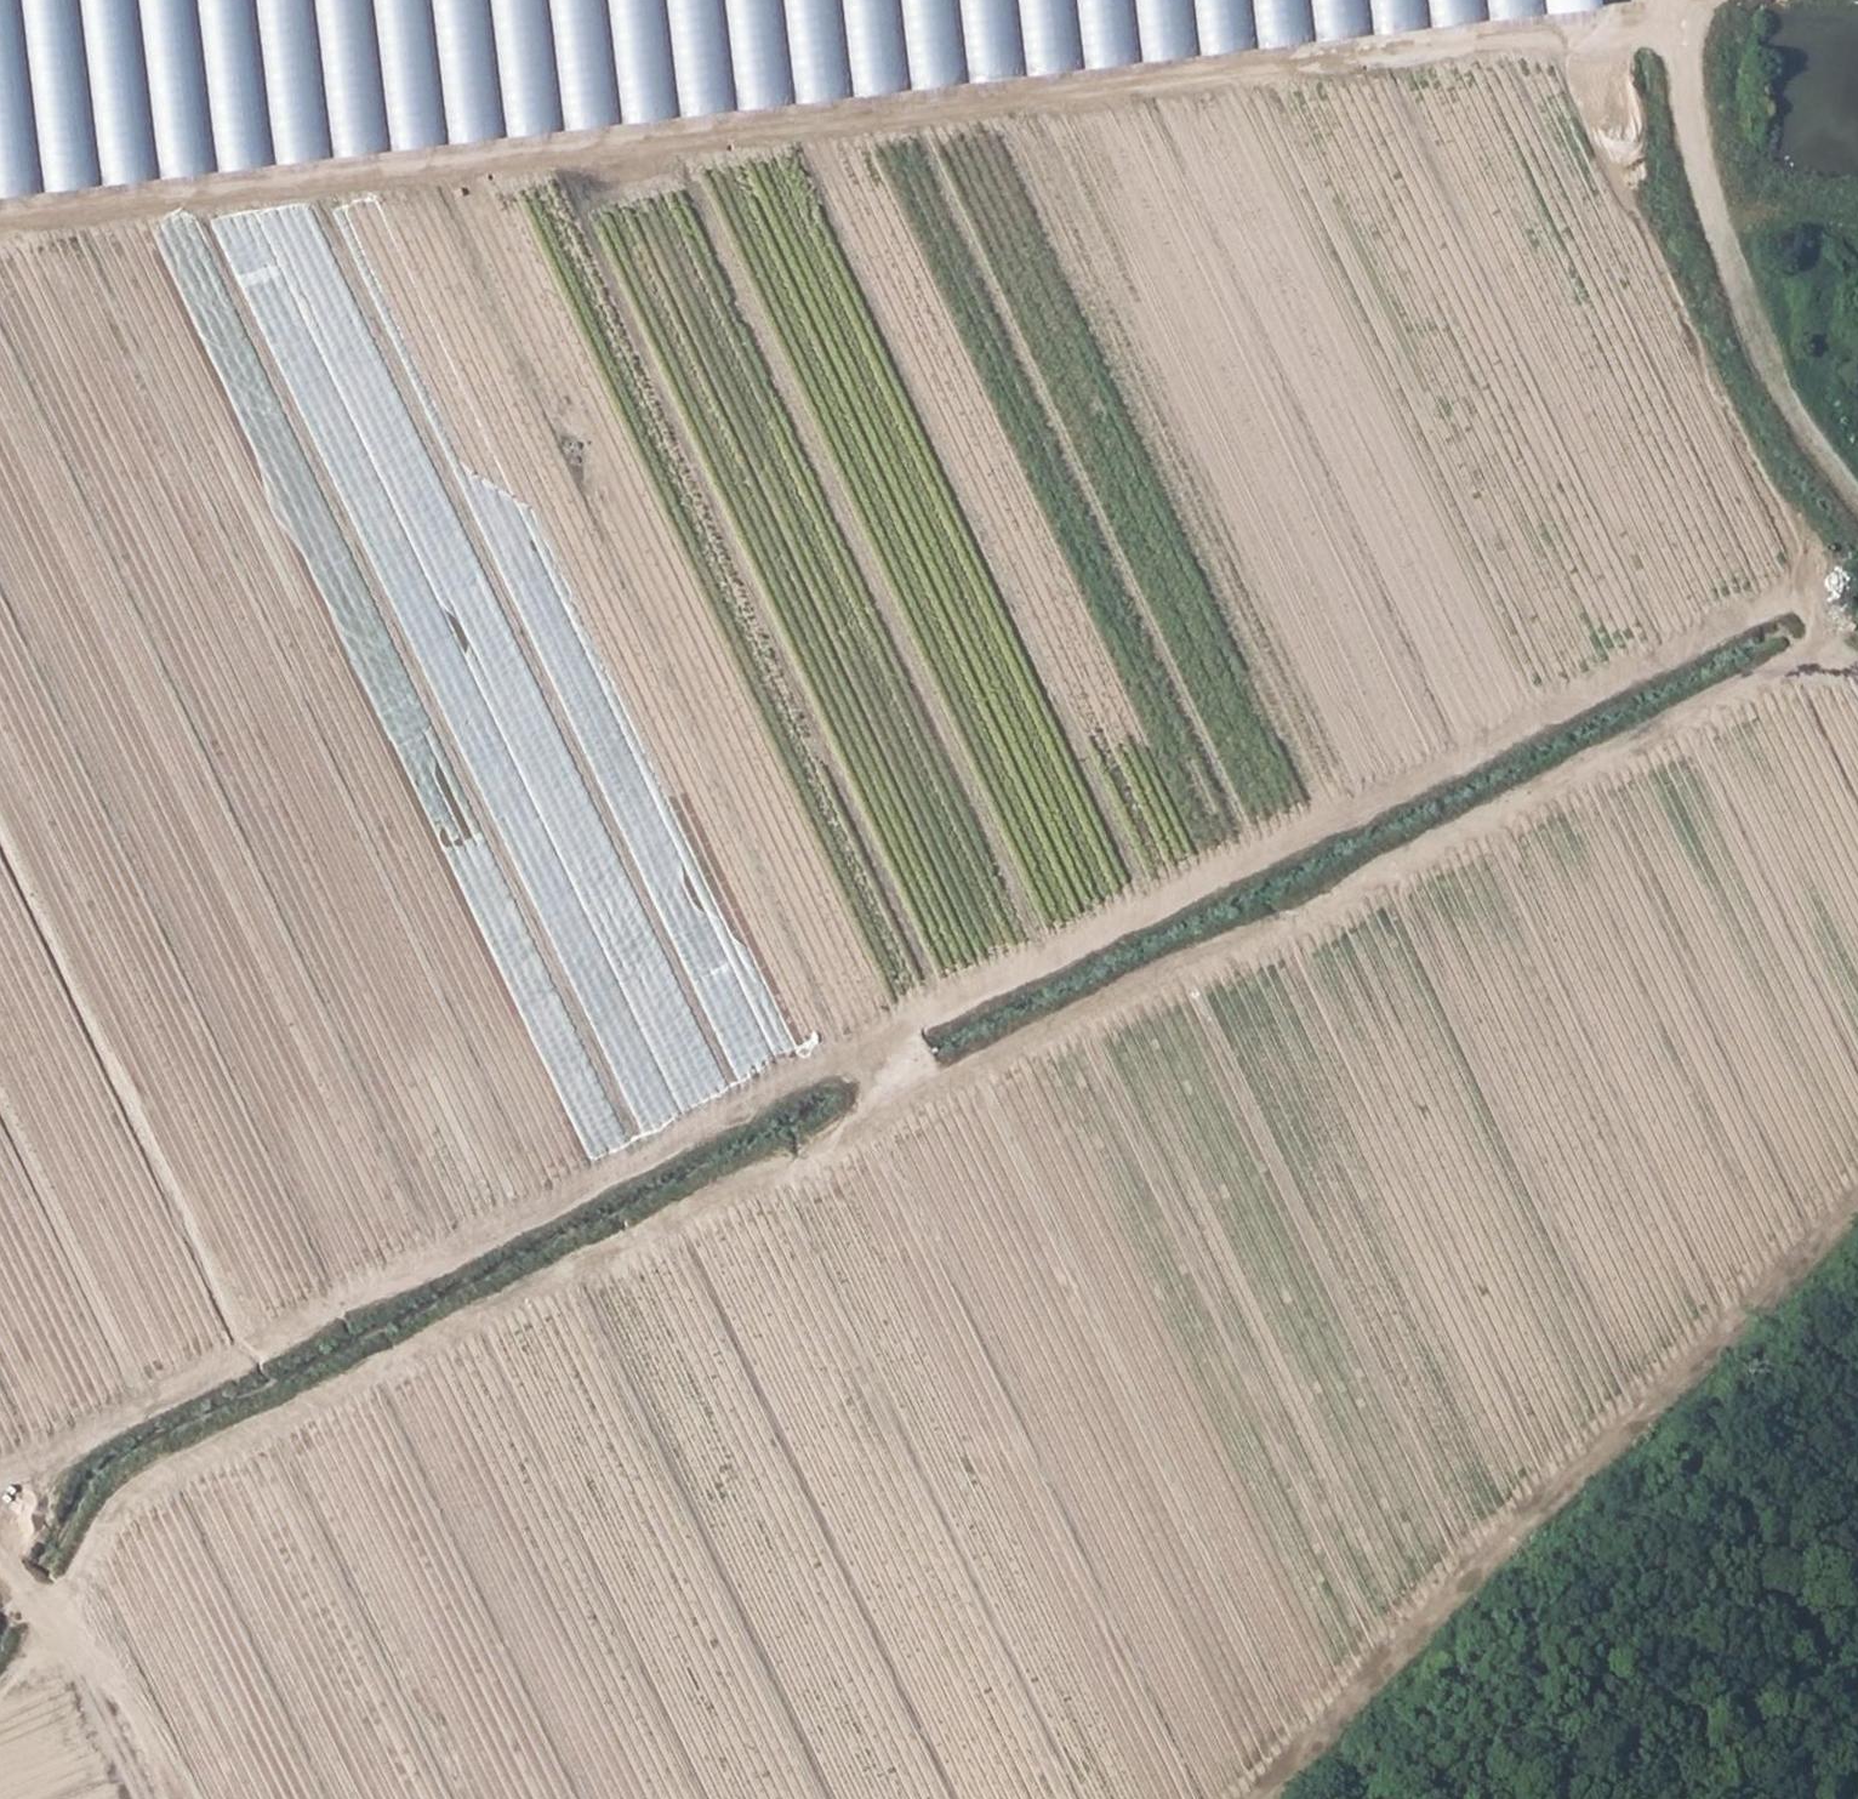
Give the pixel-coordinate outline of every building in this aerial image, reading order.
[(1600,5),(1599,0),(0,0),(0,201),(1600,5)]
